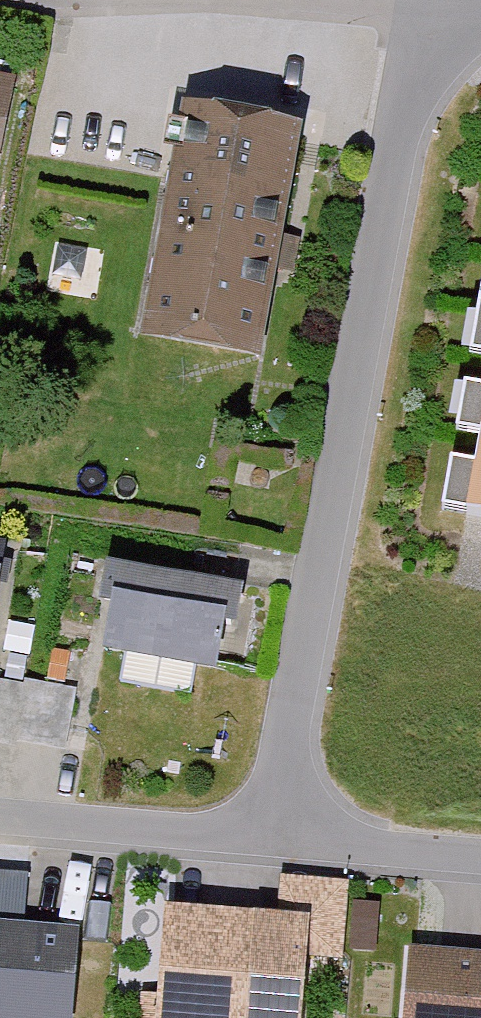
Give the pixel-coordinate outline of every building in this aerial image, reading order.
[(0,74),(0,132),(12,77),(0,74)] [(301,123),(181,101),(139,330),(259,352),(301,123)] [(464,514),(480,517),(480,423),(464,514)] [(227,631),(233,595),(96,572),(89,614),(106,617),(99,659),(205,677),(214,629),(227,631)] [(75,686),(22,677),(21,684),(0,680),(0,745),(15,747),(16,741),(64,750),(75,686)] [(28,874),(0,873),(0,1017),(67,1017),(71,929),(26,927),(28,874)] [(278,873),(276,910),(248,908),(247,929),(163,923),(159,991),(138,990),(136,1017),(292,1017),(297,950),(340,953),(346,877),(278,873)] [(405,943),(398,1017),(480,1017),(480,950),(405,943)]
